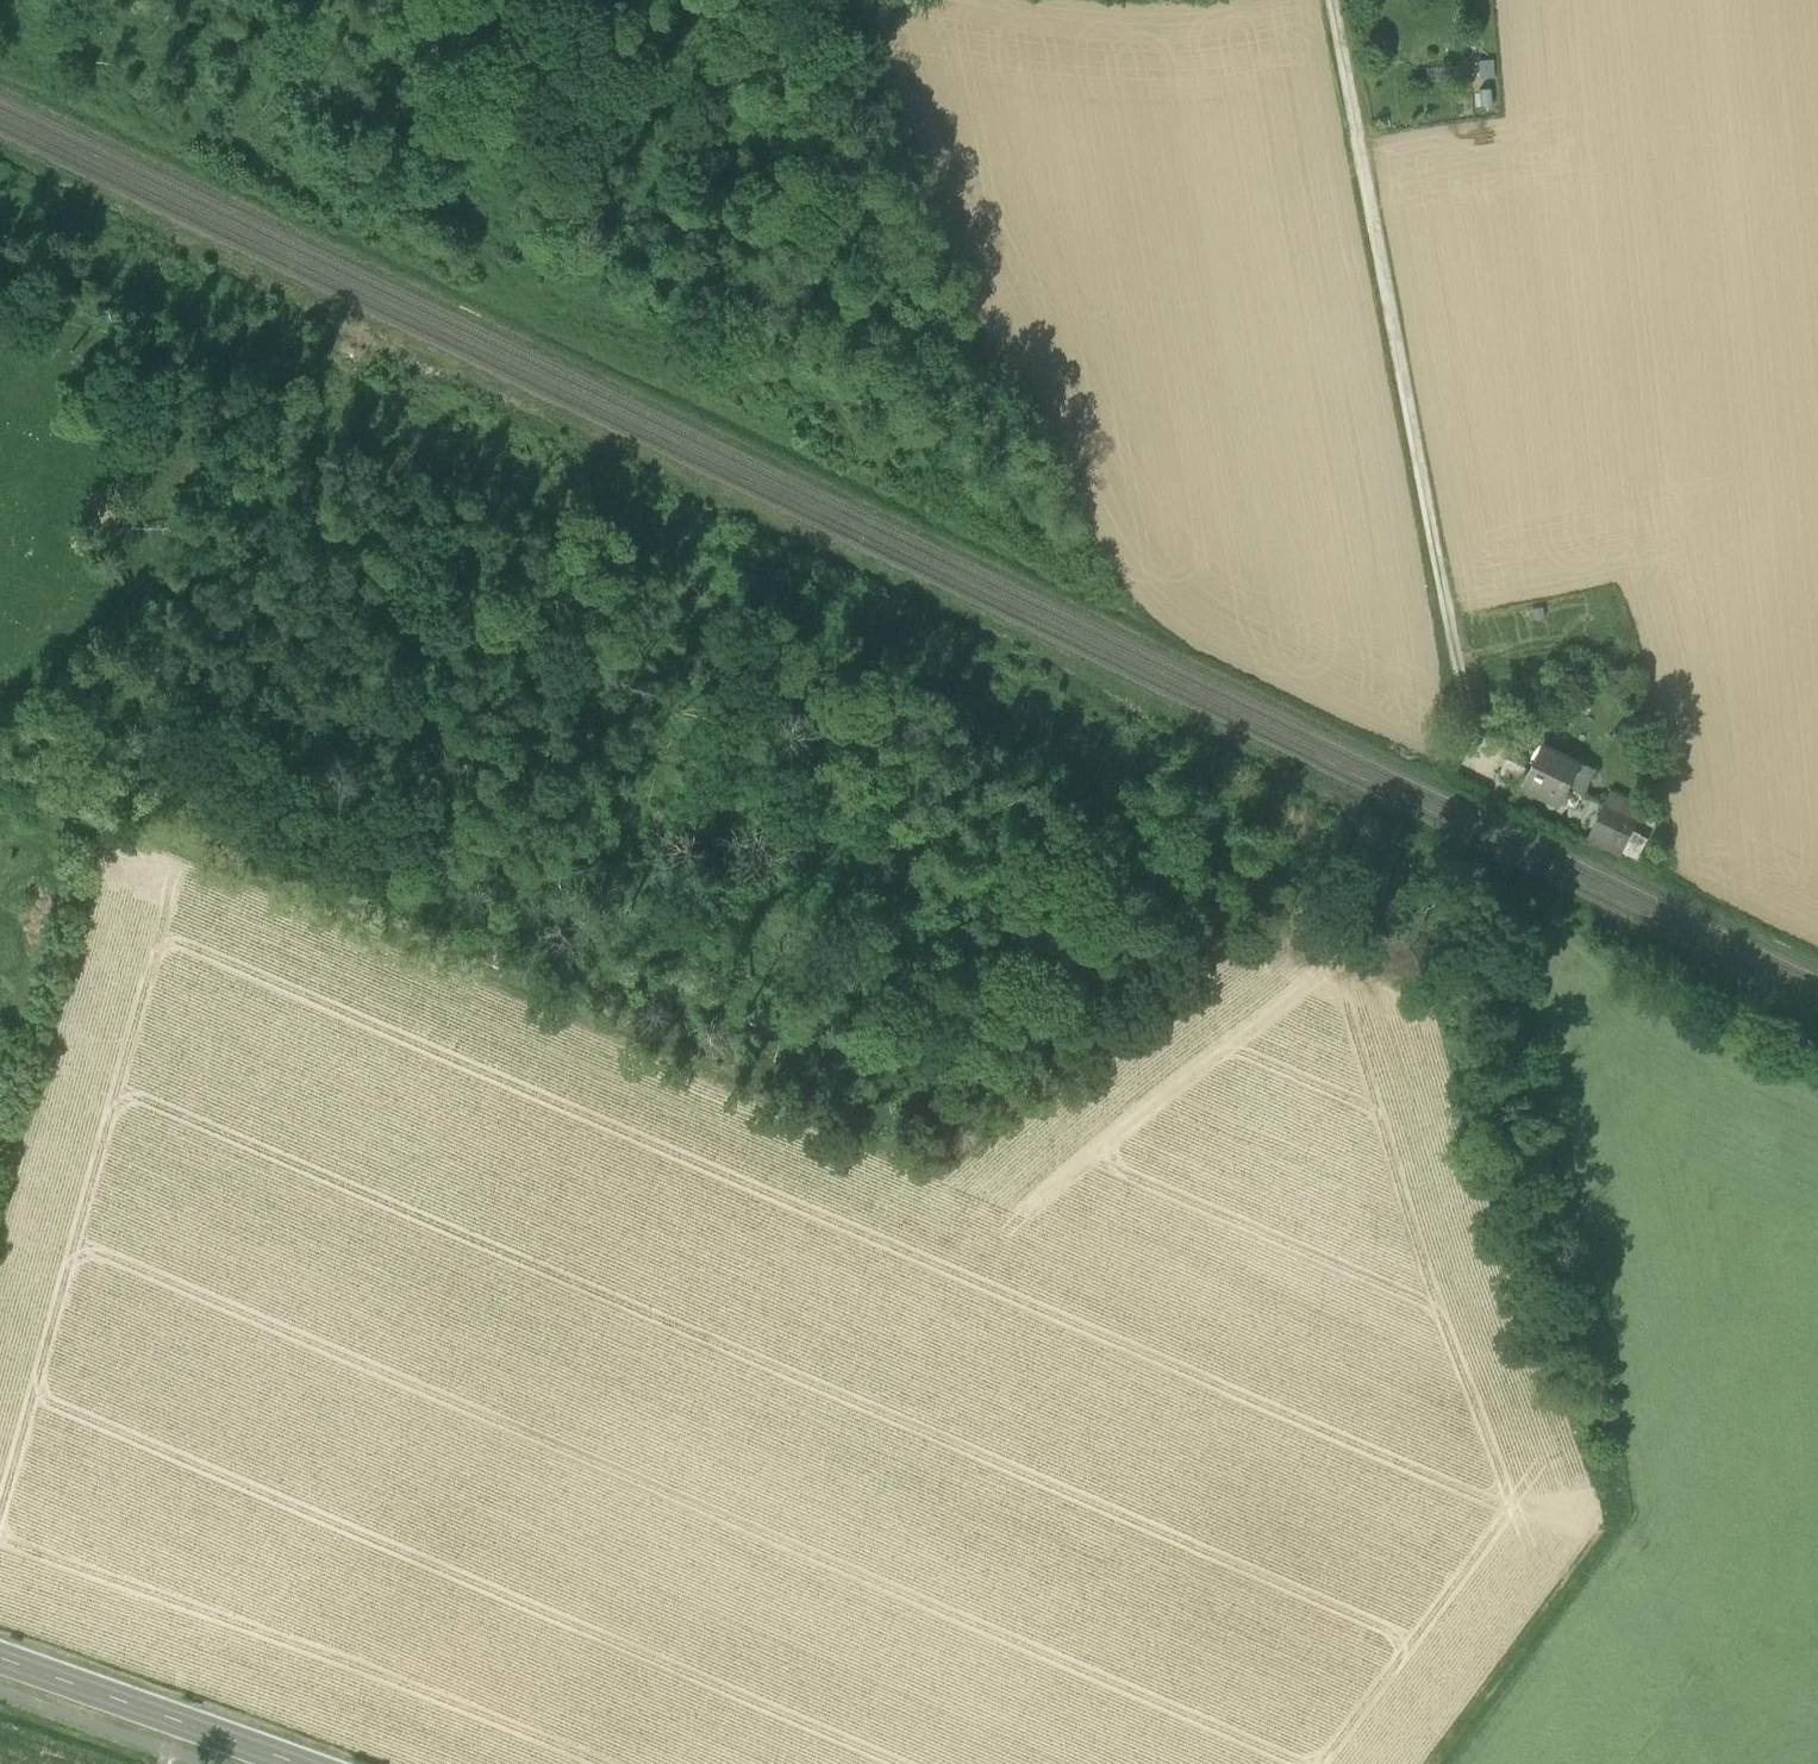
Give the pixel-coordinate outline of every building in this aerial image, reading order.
[(1544,788),(1565,797),(1579,763),(1538,745),(1526,772),(1547,781),(1544,788)] [(1520,787),(1541,795),(1544,788),(1547,781),(1526,772),(1520,787)] [(1544,788),(1541,795),(1562,804),(1565,797),(1544,788)] [(1593,833),(1624,848),(1639,817),(1607,802),(1593,833)]
